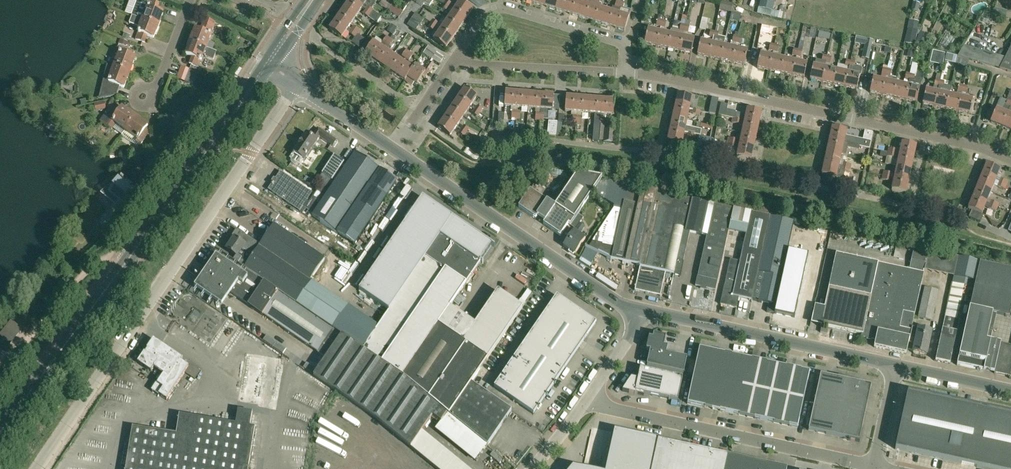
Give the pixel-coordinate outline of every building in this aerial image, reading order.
[(143,19),(159,26),(162,20),(161,19),(164,13),(157,11),(160,4),(151,0),(150,2),(145,0),(130,0),(125,13),(132,16),(135,16),(143,19)] [(362,8),(351,0),(350,0),(343,9),(355,18),(362,8)] [(544,7),(556,10),(559,0),(546,0),(544,7)] [(571,0),(559,0),(556,10),(567,14),(571,0)] [(583,3),(574,0),(571,0),(567,14),(579,17),(583,3)] [(596,0),(591,0),(590,5),(583,3),(579,17),(590,21),(594,6),(596,0)] [(600,8),(602,3),(601,2),(602,0),(596,0),(594,6),(590,21),(602,24),(606,10),(600,8)] [(760,7),(771,10),(774,0),(762,0),(760,7)] [(466,19),(473,9),(461,1),(454,10),(466,19)] [(919,8),(920,4),(913,2),(912,8),(910,13),(917,14),(919,8)] [(721,3),(719,10),(731,12),(732,6),(721,3)] [(403,11),(392,4),(388,10),(398,17),(403,11)] [(349,28),(355,18),(343,9),(336,19),(349,28)] [(382,15),(375,10),(372,14),(369,18),(376,23),(382,15)] [(436,27),(439,23),(434,20),(434,19),(422,10),(419,15),(424,19),(431,24),(436,27)] [(447,20),(459,29),(466,19),(454,10),(451,15),(447,20)] [(613,28),(617,13),(606,10),(602,24),(613,28)] [(741,15),(731,12),(729,20),(740,22),(741,15)] [(424,19),(419,15),(416,13),(408,24),(416,30),(424,19)] [(617,13),(613,28),(625,31),(629,17),(617,13)] [(984,13),(979,21),(997,26),(999,17),(984,13)] [(143,19),(135,16),(132,16),(130,23),(140,27),(139,32),(139,33),(136,39),(145,42),(148,36),(154,38),(156,32),(157,32),(159,26),(143,19)] [(702,18),(700,28),(706,30),(708,20),(702,18)] [(346,32),(349,28),(336,19),(329,29),(342,38),(346,32)] [(686,21),(680,19),(678,30),(684,32),(685,26),(686,21)] [(210,21),(207,20),(202,32),(195,29),(193,35),(190,42),(207,48),(209,41),(211,35),(210,35),(213,28),(207,26),(210,21)] [(447,20),(440,30),(453,39),(455,35),(459,29),(447,20)] [(392,35),(397,28),(391,24),(386,31),(392,35)] [(358,34),(353,31),(349,28),(346,32),(354,38),(351,42),(359,47),(365,39),(358,34)] [(917,30),(907,28),(904,44),(914,46),(917,30)] [(239,33),(230,29),(228,35),(236,39),(239,33)] [(656,46),(659,32),(648,29),(645,44),(656,46)] [(451,40),(453,39),(440,30),(434,40),(446,48),(451,40)] [(928,34),(919,31),(916,41),(924,44),(928,34)] [(668,49),(671,35),(659,32),(656,46),(668,49)] [(721,60),(724,46),(725,38),(718,37),(719,33),(717,33),(714,32),(713,38),(712,43),(709,58),(721,60)] [(128,41),(131,35),(124,33),(122,39),(128,41)] [(946,34),(939,44),(948,50),(955,40),(946,34)] [(668,49),(680,51),(683,37),(671,35),(668,49)] [(365,47),(368,49),(365,54),(375,60),(383,48),(385,45),(390,38),(386,36),(382,41),(376,37),(373,42),(370,40),(365,47)] [(683,37),(680,51),(691,54),(694,40),(689,38),(683,37)] [(869,58),(872,46),(872,44),(873,40),(865,39),(856,37),(855,40),(855,43),(865,46),(863,57),(869,58)] [(128,43),(129,42),(128,41),(123,39),(122,39),(120,38),(120,40),(118,44),(126,47),(127,45),(128,45),(128,43)] [(394,41),(390,38),(385,45),(389,48),(394,41)] [(697,55),(709,58),(712,43),(700,41),(697,55)] [(213,59),(216,52),(217,52),(207,48),(190,42),(188,48),(186,54),(192,56),(189,64),(198,67),(199,67),(198,67),(201,60),(204,54),(206,55),(206,56),(213,59)] [(784,59),(778,58),(780,46),(774,45),(773,51),(772,56),(768,71),(780,73),(784,59)] [(132,51),(127,49),(119,46),(116,54),(119,55),(117,60),(114,67),(131,73),(133,67),(133,66),(136,58),(131,56),(132,51)] [(436,52),(428,46),(423,53),(431,59),(436,52)] [(729,47),(724,46),(721,60),(732,63),(735,48),(729,47)] [(964,46),(958,56),(964,58),(970,48),(964,46)] [(383,48),(375,60),(385,67),(393,55),(383,48)] [(735,48),(732,63),(744,66),(747,51),(735,48)] [(970,48),(964,58),(970,60),(976,49),(970,48)] [(976,49),(970,60),(976,62),(982,51),(976,49)] [(1001,69),(1010,72),(1010,49),(1006,58),(1001,69)] [(944,53),(932,50),(930,59),(942,62),(944,53)] [(982,51),(976,62),(982,64),(988,53),(982,51)] [(988,53),(982,64),(988,66),(994,55),(988,53)] [(768,71),(772,56),(760,54),(756,68),(768,71)] [(947,54),(944,62),(955,65),(956,64),(956,62),(957,58),(958,57),(947,54)] [(403,62),(393,55),(385,67),(395,74),(403,62)] [(994,55),(988,66),(995,67),(1000,57),(994,55)] [(1000,57),(995,67),(1001,69),(1006,58),(1000,57)] [(969,61),(957,58),(956,62),(956,64),(967,67),(969,61)] [(792,76),(795,62),(784,59),(780,73),(792,76)] [(848,73),(845,87),(857,90),(860,76),(861,70),(861,68),(854,67),(855,60),(851,59),(850,62),(849,68),(848,73)] [(407,78),(413,69),(403,62),(395,74),(405,81),(407,78)] [(417,85),(422,77),(425,79),(434,65),(429,62),(423,71),(415,65),(413,69),(407,78),(405,81),(412,86),(415,83),(417,85)] [(795,62),(792,76),(804,79),(807,64),(795,62)] [(917,103),(920,89),(922,79),(916,78),(919,64),(913,63),(910,75),(908,86),(905,101),(917,103)] [(115,95),(119,86),(124,88),(128,79),(131,73),(114,67),(106,64),(100,88),(107,91),(104,98),(115,95)] [(813,65),(810,80),(822,82),(824,68),(819,67),(813,65)] [(182,67),(177,79),(185,82),(190,70),(182,67)] [(824,68),(822,82),(833,85),(836,70),(830,69),(824,68)] [(836,70),(833,85),(845,87),(848,73),(836,70)] [(908,86),(910,75),(904,74),(902,85),(896,84),(893,98),(905,101),(908,86)] [(938,86),(940,80),(941,75),(935,74),(931,91),(925,90),(922,104),(934,107),(937,92),(938,86)] [(881,95),(884,81),(873,78),(870,93),(881,95)] [(896,84),(884,81),(881,95),(893,98),(896,84)] [(458,98),(470,106),(477,96),(465,88),(458,98)] [(1010,104),(1010,90),(1010,89),(1001,111),(996,109),(990,123),(1001,127),(1007,114),(1010,104)] [(516,107),(518,92),(506,91),(504,106),(516,107)] [(529,108),(530,93),(518,92),(516,107),(529,108)] [(937,92),(934,107),(946,109),(949,95),(943,94),(937,92)] [(541,109),(542,94),(530,93),(529,108),(541,109)] [(542,94),(541,109),(553,110),(554,95),(542,94)] [(675,106),(690,109),(692,97),(678,94),(675,106)] [(961,98),(949,95),(946,109),(958,112),(961,98)] [(577,112),(578,97),(566,96),(565,111),(577,112)] [(581,113),(589,113),(590,98),(578,97),(577,112),(581,113)] [(464,116),(470,106),(458,98),(451,108),(464,116)] [(590,98),(589,113),(595,114),(593,141),(599,142),(599,140),(601,118),(601,114),(603,99),(600,99),(590,98)] [(972,100),(961,98),(958,112),(969,115),(972,100)] [(603,99),(601,114),(613,115),(615,100),(603,99)] [(104,103),(94,105),(96,111),(106,109),(104,103)] [(1007,114),(1001,127),(1010,131),(1010,104),(1007,114)] [(675,108),(673,118),(687,121),(690,109),(675,106),(675,108)] [(125,131),(135,116),(130,112),(129,113),(122,108),(116,117),(108,111),(100,121),(112,130),(114,127),(123,134),(125,131)] [(457,126),(464,116),(451,108),(445,118),(457,126)] [(731,110),(721,108),(719,115),(730,117),(731,110)] [(745,121),(759,124),(762,112),(747,109),(745,121)] [(135,116),(125,131),(123,134),(124,134),(122,136),(138,147),(139,145),(140,145),(145,139),(149,133),(145,130),(148,126),(141,121),(141,120),(135,116)] [(733,118),(729,117),(725,117),(724,121),(744,125),(742,133),(757,136),(759,124),(745,121),(742,120),(733,118)] [(450,136),(457,126),(445,118),(438,128),(450,136)] [(700,136),(701,130),(686,127),(687,121),(673,118),(670,129),(685,133),(688,133),(695,135),(700,136)] [(549,122),(548,135),(557,136),(558,122),(549,122)] [(304,160),(317,141),(320,137),(333,146),(335,147),(338,142),(337,141),(335,140),(335,138),(333,139),(332,138),(332,136),(330,137),(329,136),(329,134),(327,135),(318,128),(312,137),(307,134),(294,153),(290,158),(292,160),(291,161),(292,163),(295,165),(297,165),(298,164),(300,165),(304,160)] [(830,138),(830,139),(844,142),(847,143),(855,145),(869,148),(871,141),(846,136),(847,131),(832,128),(830,138)] [(682,144),(685,133),(670,129),(668,141),(682,144)] [(614,143),(615,131),(605,130),(604,143),(614,143)] [(754,148),(757,136),(742,133),(740,145),(754,148)] [(844,142),(830,139),(829,143),(827,151),(842,154),(843,147),(846,147),(854,149),(855,145),(847,143),(844,142)] [(914,158),(915,154),(916,146),(902,143),(900,151),(899,155),(914,158)] [(751,160),(754,148),(740,145),(737,156),(751,160)] [(824,163),(839,166),(850,169),(851,165),(840,162),(842,154),(827,151),(825,161),(824,163)] [(914,158),(899,155),(896,154),(888,152),(888,156),(898,159),(897,166),(911,170),(914,158)] [(396,181),(355,153),(330,190),(314,213),(312,216),(319,221),(312,231),(353,259),(360,249),(353,244),(396,181)] [(334,155),(323,174),(333,181),(345,163),(334,155)] [(140,175),(145,179),(155,166),(150,162),(140,175)] [(850,169),(839,166),(824,163),(822,175),(836,178),(838,170),(849,173),(850,169)] [(996,181),(997,177),(1000,170),(987,164),(983,173),(982,175),(996,181)] [(909,181),(911,170),(897,166),(894,178),(909,181)] [(300,212),(305,203),(312,193),(281,171),(268,190),(300,212)] [(602,179),(577,174),(555,207),(530,190),(518,207),(536,219),(537,217),(545,222),(543,224),(560,236),(568,224),(570,226),(591,194),(602,179)] [(994,185),(996,181),(982,175),(981,178),(977,186),(991,192),(994,185)] [(102,194),(116,204),(101,224),(100,223),(108,230),(108,229),(126,206),(125,205),(130,198),(132,200),(133,201),(140,191),(139,190),(138,192),(123,181),(124,180),(121,178),(121,179),(120,178),(121,176),(120,176),(113,185),(109,190),(108,189),(102,194)] [(306,176),(303,180),(307,183),(306,183),(312,187),(316,181),(311,177),(310,178),(306,176)] [(906,193),(909,181),(894,178),(892,190),(906,193)] [(314,213),(330,190),(322,184),(306,208),(314,213)] [(991,192),(977,186),(974,195),(973,198),(987,203),(988,199),(991,192)] [(359,290),(389,311),(400,295),(441,234),(452,217),(422,197),(359,290)] [(972,200),(968,209),(972,210),(982,214),(985,207),(987,203),(973,198),(972,200)] [(709,203),(693,199),(686,229),(685,231),(690,232),(702,235),(707,236),(714,204),(709,203)] [(715,290),(733,208),(714,204),(707,236),(698,276),(697,276),(695,286),(715,290)] [(763,249),(770,216),(741,210),(736,232),(747,234),(741,262),(730,260),(720,305),(737,308),(739,298),(752,300),(763,249)] [(983,215),(982,214),(972,210),(969,217),(980,222),(983,215)] [(585,228),(580,224),(584,218),(579,214),(571,226),(575,229),(564,246),(575,254),(585,238),(580,235),(585,228)] [(782,277),(788,250),(794,221),(771,216),(770,216),(763,249),(752,300),(759,301),(759,302),(769,304),(767,312),(774,313),(776,305),(782,307),(788,278),(782,277)] [(492,245),(478,236),(452,217),(441,234),(400,295),(389,311),(377,327),(378,327),(363,349),(402,376),(438,325),(480,263),(492,245)] [(310,281),(325,259),(274,224),(260,245),(255,253),(244,268),(295,303),(310,281)] [(255,253),(260,245),(237,230),(233,237),(245,245),(244,246),(255,253)] [(244,268),(255,253),(244,246),(245,245),(233,237),(231,239),(233,241),(227,250),(236,256),(234,261),(244,268)] [(915,314),(925,269),(929,251),(914,248),(909,269),(836,254),(820,325),(862,334),(862,337),(876,339),(874,347),(906,354),(909,343),(912,327),(915,314)] [(448,414),(439,406),(402,376),(363,349),(333,329),(320,320),(302,307),(295,303),(244,268),(234,261),(216,249),(200,272),(204,274),(195,287),(222,306),(231,293),(260,313),(326,358),(314,376),(373,417),(411,447),(433,416),(441,422),(448,414)] [(788,278),(782,307),(776,305),(774,313),(794,318),(808,255),(788,250),(782,277),(788,278)] [(954,275),(958,257),(929,251),(925,269),(954,275)] [(960,320),(957,319),(966,279),(971,260),(958,257),(954,275),(945,317),(941,336),(943,336),(939,355),(937,354),(935,361),(950,364),(960,320)] [(981,371),(985,368),(990,342),(986,341),(992,313),(1009,317),(1010,309),(1010,269),(980,262),(964,336),(961,346),(957,365),(981,371)] [(317,285),(310,281),(295,303),(302,307),(317,285)] [(320,320),(335,298),(317,285),(302,307),(320,320)] [(925,288),(918,318),(932,321),(939,291),(925,288)] [(498,291),(463,342),(488,359),(522,308),(498,291)] [(533,414),(596,323),(557,296),(494,388),(533,414)] [(333,329),(348,307),(335,298),(320,320),(333,329)] [(378,327),(377,327),(348,307),(333,329),(363,349),(378,327)] [(10,344),(22,329),(11,320),(11,321),(6,328),(5,327),(4,327),(6,328),(0,335),(0,336),(10,344)] [(488,359),(463,342),(438,325),(402,376),(439,406),(448,414),(449,415),(471,383),(488,359)] [(909,343),(915,344),(913,352),(926,355),(931,331),(918,329),(912,327),(909,343)] [(664,346),(666,337),(653,335),(653,338),(649,338),(646,350),(650,351),(647,366),(683,374),(687,358),(666,354),(667,347),(664,346)] [(191,364),(189,367),(181,361),(183,359),(154,339),(138,362),(151,372),(154,368),(164,374),(157,384),(157,383),(152,391),(166,400),(185,373),(194,379),(200,370),(191,364)] [(1010,371),(1010,346),(1001,344),(994,373),(1010,377),(1010,371)] [(699,349),(687,404),(797,428),(809,373),(699,349)] [(640,369),(638,377),(638,380),(631,378),(626,386),(622,391),(629,393),(644,396),(644,394),(678,401),(683,378),(640,369)] [(820,375),(808,430),(848,439),(848,441),(859,443),(862,431),(861,431),(871,386),(854,382),(854,381),(838,377),(838,379),(820,375)] [(489,444),(512,411),(471,383),(449,415),(489,444)] [(908,393),(895,449),(985,468),(1010,468),(1010,415),(908,393)] [(250,426),(252,412),(237,410),(235,424),(179,415),(176,435),(132,428),(126,468),(248,468),(255,427),(250,426)] [(614,430),(606,468),(651,468),(658,440),(614,430)] [(708,451),(699,449),(679,445),(669,443),(663,468),(704,468),(708,451)] [(728,455),(718,453),(708,451),(704,468),(725,468),(728,455)] [(748,460),(738,458),(738,457),(728,455),(725,468),(746,468),(748,460)] [(767,464),(757,462),(748,460),(746,468),(766,468),(767,464)]
